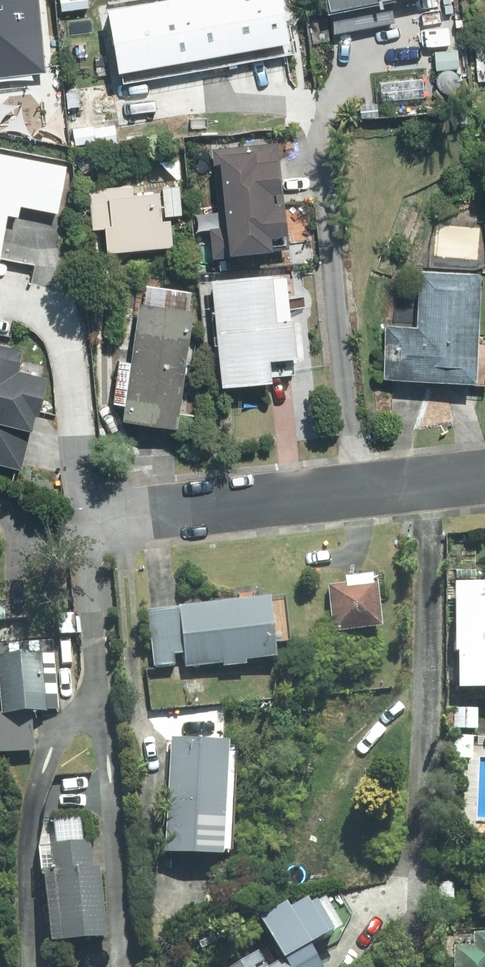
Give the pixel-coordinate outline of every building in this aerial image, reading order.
[(47,69),(41,0),(0,0),(0,74),(47,69)] [(227,52),(218,0),(147,0),(102,7),(112,71),(227,52)] [(324,9),(332,8),(332,34),(391,22),(387,0),(323,0),(324,9)] [(417,0),(394,0),(396,10),(419,6),(417,0)] [(410,12),(394,15),(396,27),(412,24),(410,12)] [(273,143),(207,148),(216,253),(260,249),(259,246),(281,245),(273,143)] [(64,169),(0,155),(0,225),(3,212),(13,214),(15,201),(56,209),(64,169)] [(177,179),(176,159),(159,160),(160,180),(177,179)] [(128,185),(83,188),(86,227),(97,226),(99,251),(168,246),(166,220),(157,220),(155,192),(129,194),(128,185)] [(180,214),(178,185),(160,187),(162,215),(180,214)] [(382,376),(471,380),(476,272),(419,269),(416,325),(384,324),(382,376)] [(293,372),(282,277),(270,278),(269,273),(205,280),(216,385),(265,380),(265,376),(293,372)] [(177,393),(190,311),(136,302),(126,362),(116,360),(109,403),(118,405),(116,419),(171,428),(174,413),(191,416),(194,395),(177,393)] [(0,347),(0,466),(15,469),(30,412),(26,411),(36,376),(9,369),(10,363),(14,364),(18,351),(0,347)] [(327,584),(332,633),(382,628),(377,578),(327,584)] [(455,580),(455,651),(458,651),(458,688),(484,688),(484,580),(455,580)] [(268,598),(148,612),(154,668),(175,665),(174,655),(185,654),(186,664),(274,654),(268,598)] [(29,753),(27,715),(43,714),(42,712),(55,711),(49,644),(0,647),(0,755),(29,753)] [(474,725),(475,706),(450,705),(450,725),(474,725)] [(216,851),(224,737),(167,733),(159,847),(216,851)] [(92,866),(89,838),(46,842),(49,870),(40,870),(45,941),(104,937),(99,865),(92,866)] [(451,966),(484,966),(484,931),(471,931),(470,943),(451,943),(451,966)] [(253,950),(221,966),(262,966),(253,950)] [(294,952),(267,966),(302,966),(294,952)]
